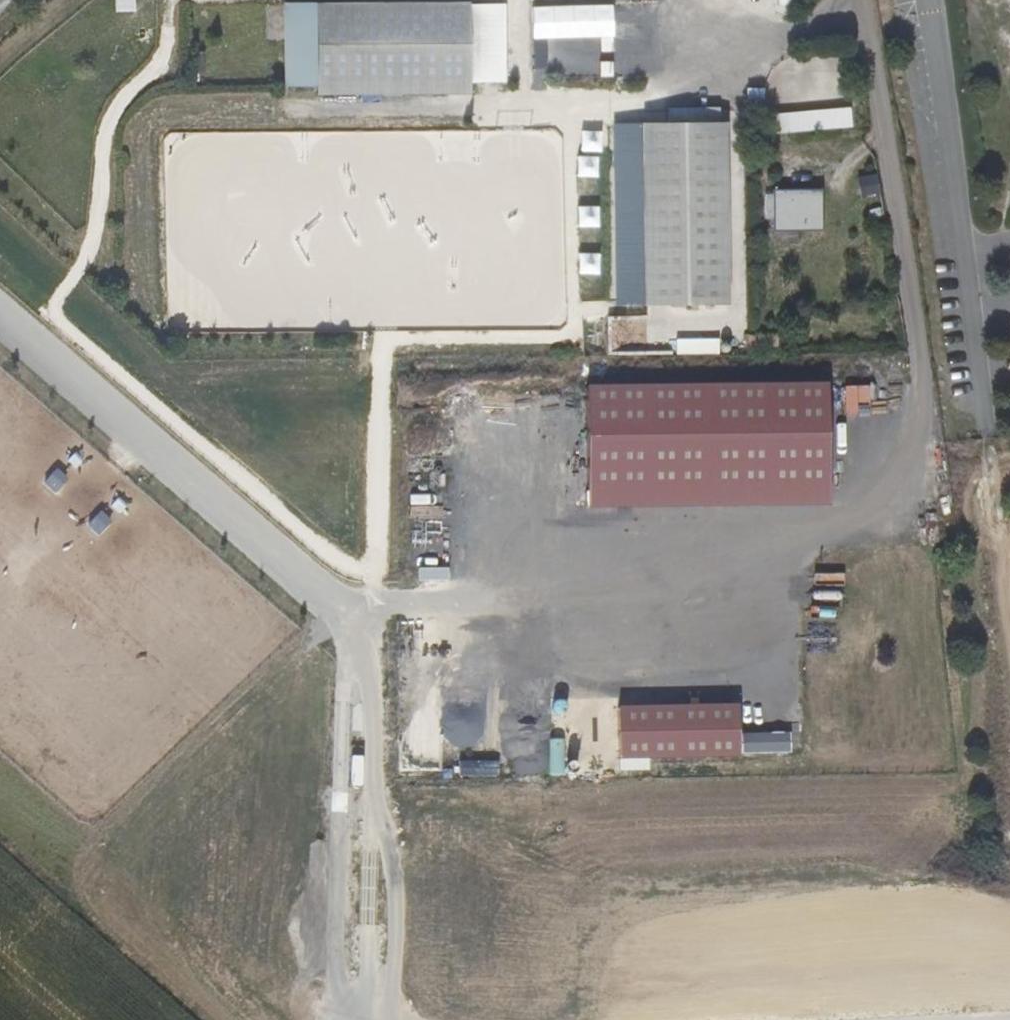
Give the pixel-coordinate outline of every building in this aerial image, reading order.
[(316,81),(315,1),(315,0),(285,0),(286,83),(316,83),(316,81)] [(468,5),(315,1),(316,81),(470,84),(468,5)] [(645,6),(544,5),(544,21),(645,22),(645,6)] [(543,60),(543,76),(644,78),(644,62),(543,60)] [(718,109),(666,110),(666,132),(675,132),(676,281),(670,281),(670,298),(718,298),(717,281),(711,281),(710,131),(718,131),(718,109)] [(873,174),(858,177),(861,197),(877,194),(873,174)] [(822,235),(823,193),(774,193),(773,235),(822,235)] [(640,207),(624,206),(624,285),(641,285),(640,207)] [(718,356),(717,342),(675,344),(676,357),(718,356)] [(586,516),(830,513),(829,391),(585,393),(586,516)] [(619,768),(792,765),(791,736),(741,738),(741,711),(618,714),(619,768)]
